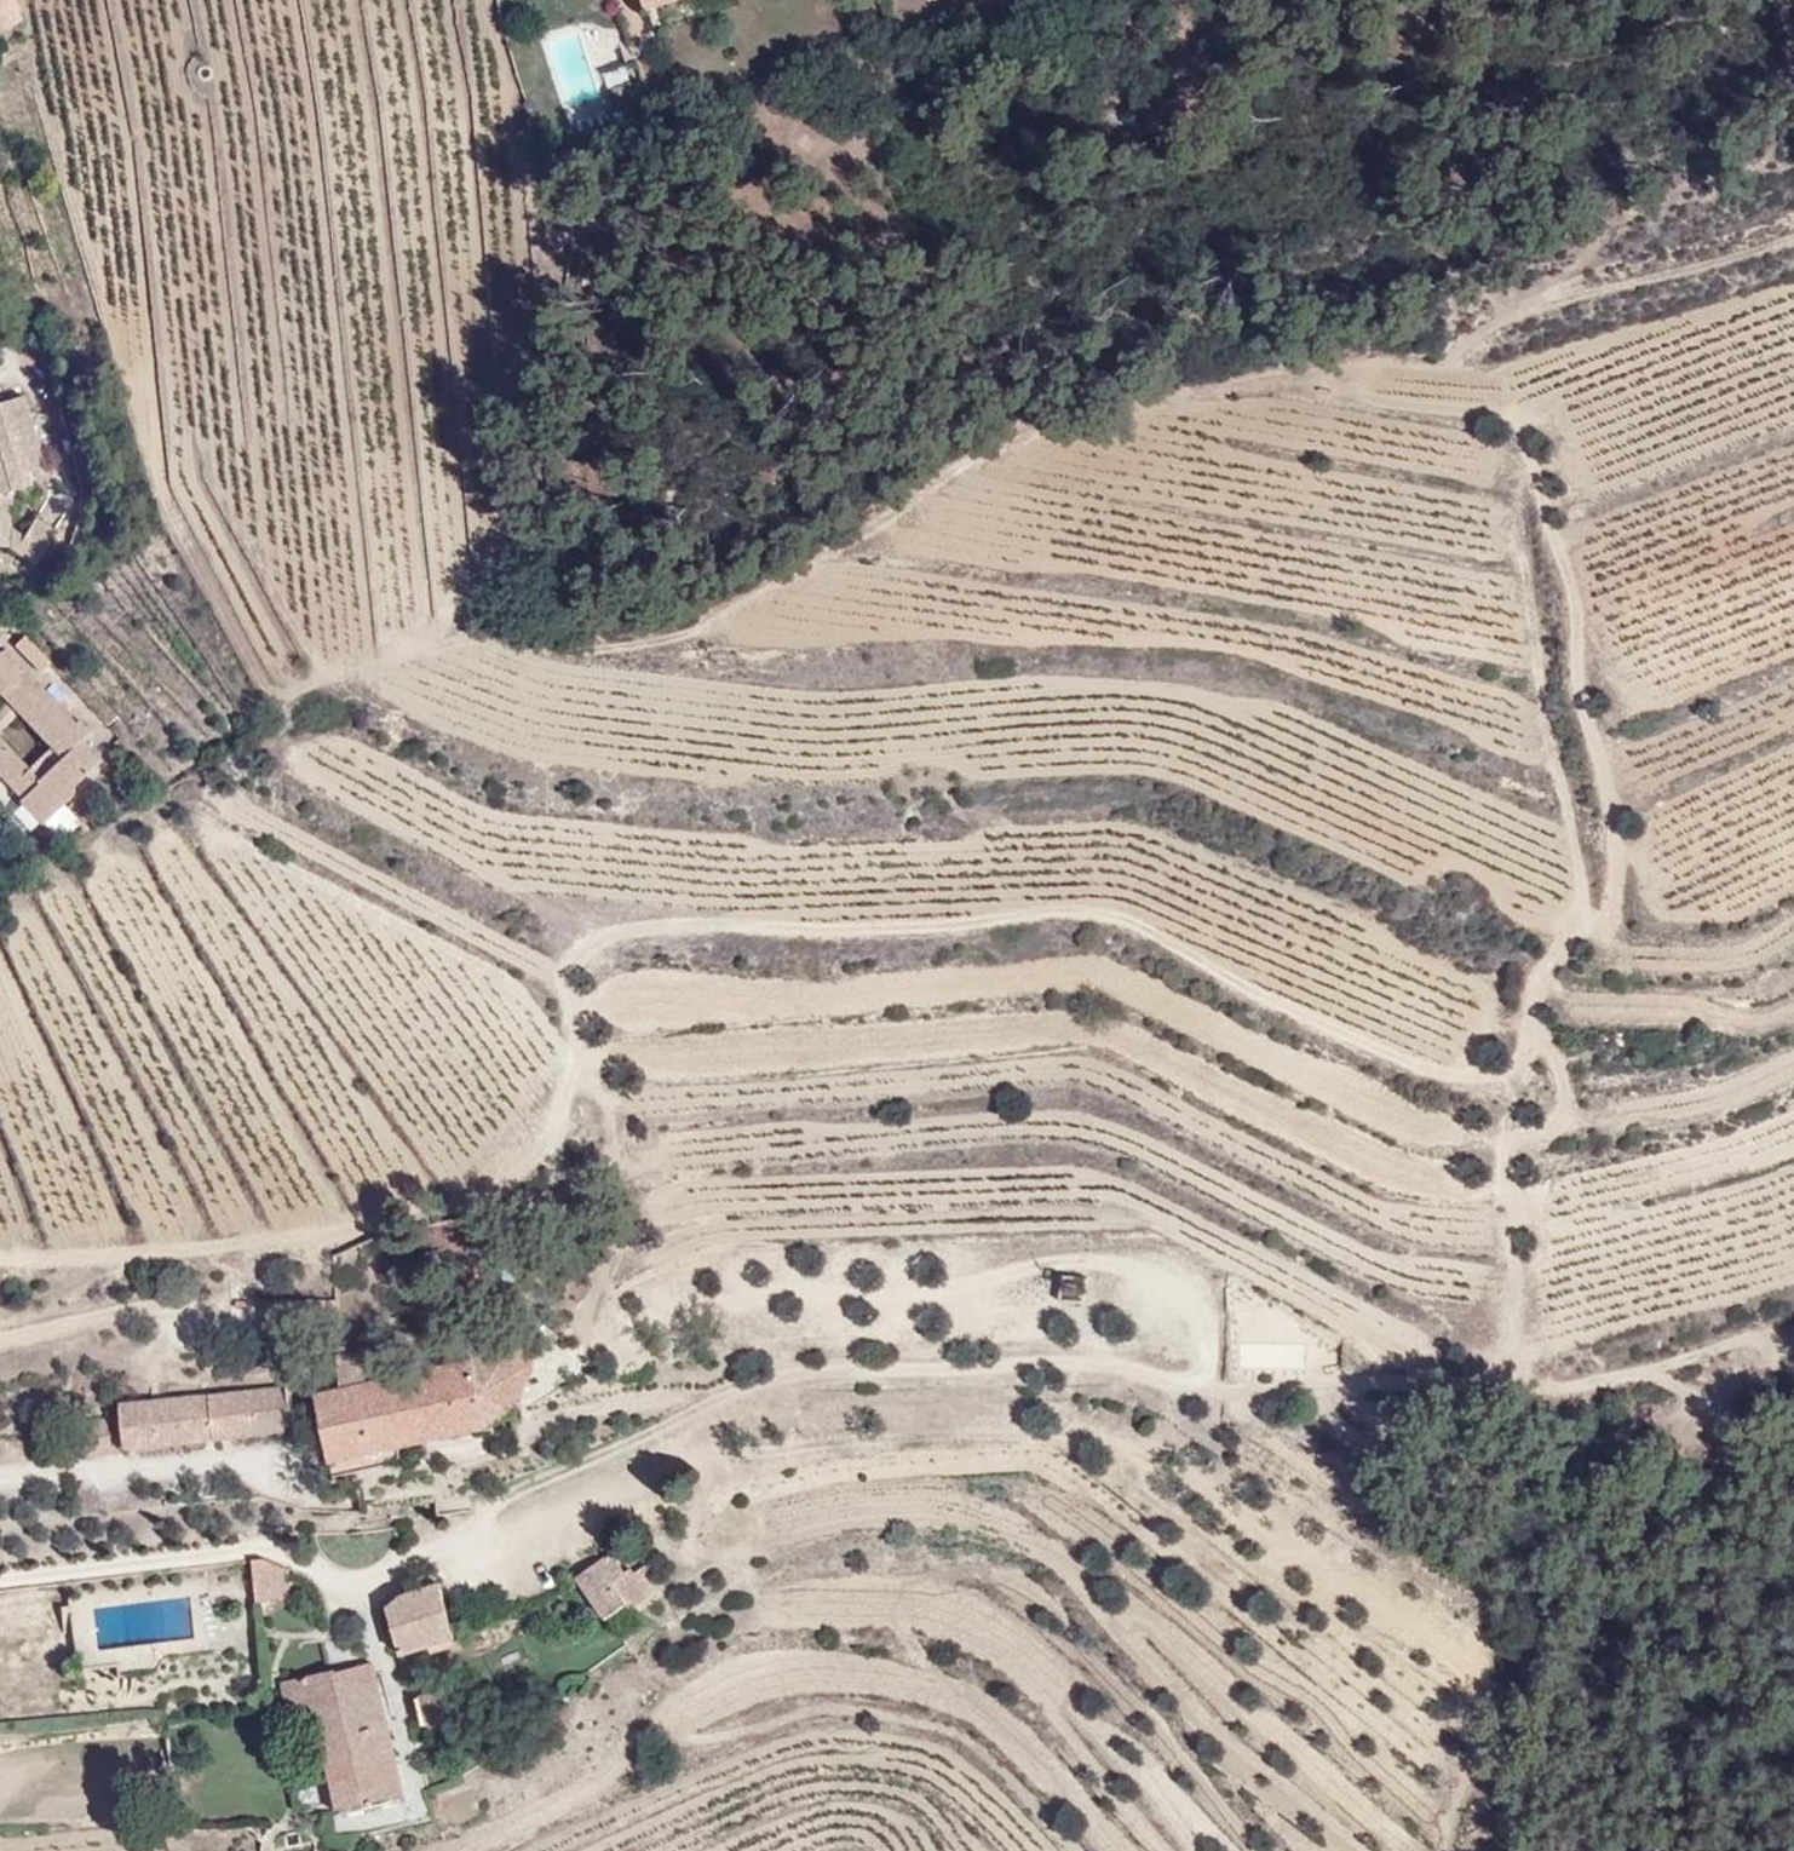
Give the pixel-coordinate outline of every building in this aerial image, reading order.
[(6,0),(0,0),(0,32),(20,19),(6,0)] [(664,28),(710,0),(648,0),(664,28)] [(11,540),(12,486),(31,482),(28,468),(43,465),(26,393),(0,400),(0,540),(11,540)] [(38,518),(21,546),(40,558),(57,529),(38,518)] [(0,644),(0,682),(2,680),(11,691),(0,700),(0,773),(44,824),(81,793),(73,783),(96,762),(79,742),(93,730),(80,714),(72,717),(11,644),(5,650),(0,644)] [(540,1368),(532,1329),(472,1343),(476,1360),(374,1384),(368,1356),(341,1360),(348,1392),(322,1399),(334,1458),(499,1418),(513,1398),(511,1377),(540,1368)] [(295,1421),(288,1387),(121,1406),(129,1452),(295,1421)] [(646,1602),(661,1591),(649,1570),(630,1580),(615,1556),(584,1577),(609,1617),(639,1595),(646,1602)] [(262,1559),(253,1559),(257,1603),(288,1597),(289,1570),(262,1559)] [(442,1584),(393,1600),(403,1652),(453,1635),(442,1584)] [(374,1651),(287,1675),(294,1708),(317,1704),(344,1809),(414,1792),(374,1651)]
